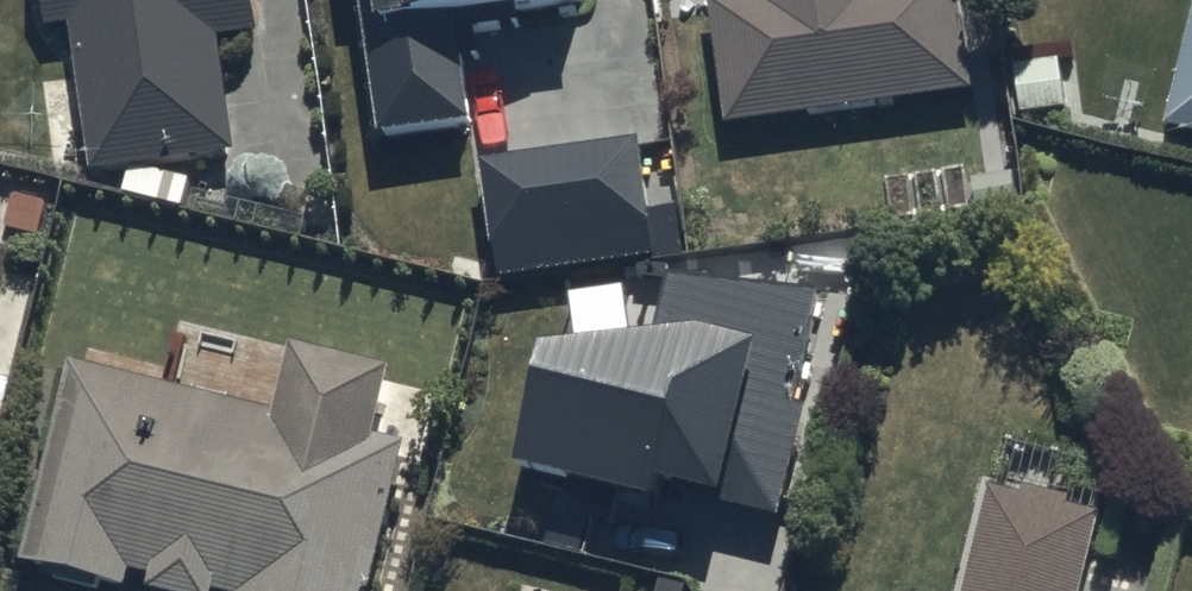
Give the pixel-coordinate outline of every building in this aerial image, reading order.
[(49,29),(76,26),(93,173),(239,157),(226,42),(257,38),(253,0),(46,0),(49,29)] [(383,138),(475,126),(467,65),(487,62),(481,15),(586,2),(586,0),(365,0),(383,138)] [(728,124),(976,94),(964,0),(713,0),(728,124)] [(1172,127),(1191,131),(1191,43),(1172,127)] [(639,146),(484,167),(500,281),(655,260),(639,146)] [(538,319),(516,447),(765,518),(830,292),(679,249),(662,307),(538,319)] [(74,366),(26,566),(49,571),(46,582),(83,590),(104,590),(105,588),(115,590),(128,590),(132,574),(158,580),(155,590),(373,590),(408,448),(379,442),(395,374),(296,350),(280,415),(74,366)] [(1106,517),(993,489),(968,590),(1087,590),(1106,517)]
